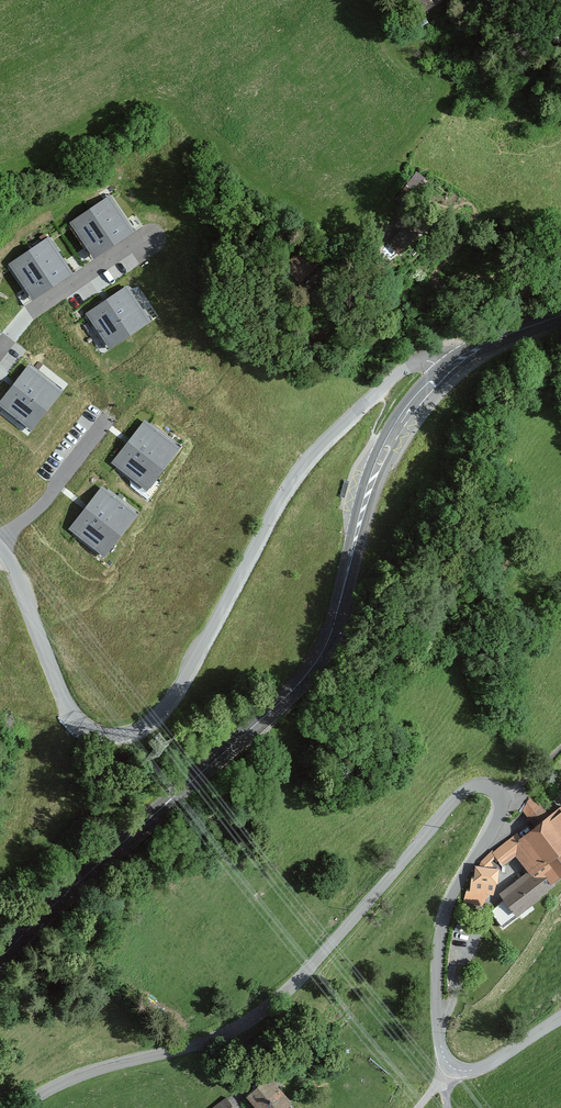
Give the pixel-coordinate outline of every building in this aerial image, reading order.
[(430,8),(443,0),(424,0),(430,8)] [(427,181),(416,173),(396,199),(406,207),(427,181)] [(131,231),(109,199),(72,224),(95,256),(131,231)] [(71,272),(49,240),(12,265),(34,297),(71,272)] [(149,321),(127,290),(90,315),(112,347),(149,321)] [(59,392),(28,368),(1,403),(31,427),(59,392)] [(175,450),(144,426),(117,461),(148,485),(175,450)] [(134,516),(104,492),(76,527),(107,551),(134,516)] [(537,825),(550,813),(533,795),(520,808),(537,825)] [(465,901),(482,905),(486,892),(492,894),(492,883),(497,883),(498,870),(488,869),(487,865),(497,858),(502,865),(516,853),(531,871),(502,895),(516,914),(560,877),(560,809),(522,840),(518,835),(495,856),(493,853),(483,861),(482,867),(478,866),(477,878),(473,878),(472,892),(467,891),(465,901)] [(269,1079),(251,1095),(262,1107),(286,1107),(291,1104),(269,1079)] [(226,1099),(213,1107),(233,1107),(226,1099)]
